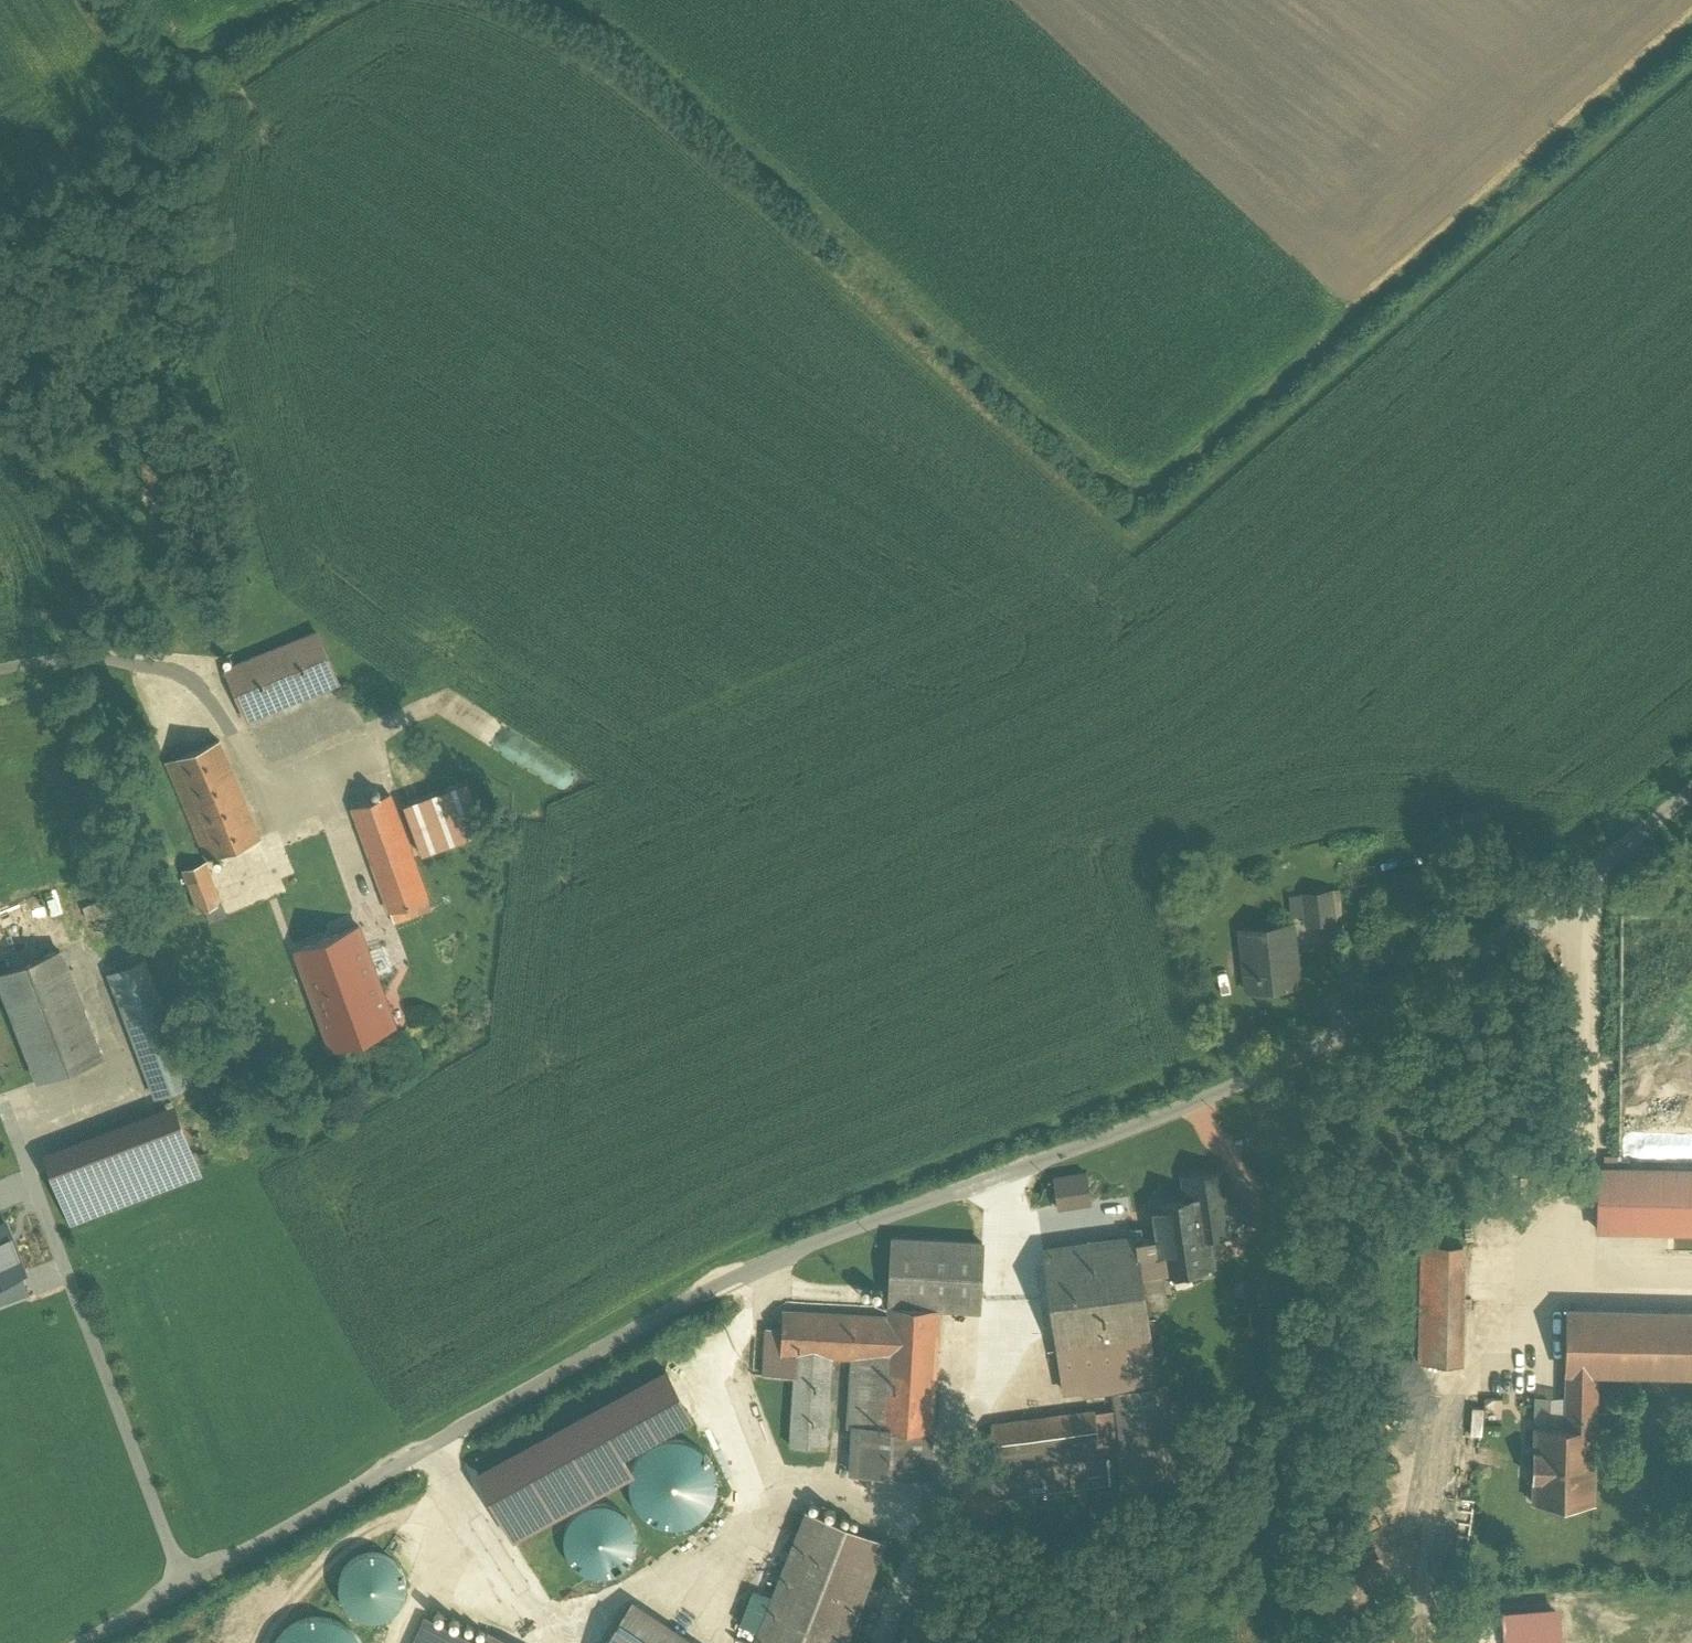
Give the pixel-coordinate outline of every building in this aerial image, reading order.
[(318,634),(227,671),(247,718),(339,682),(318,634)] [(171,763),(209,861),(260,840),(222,743),(171,763)] [(469,781),(405,804),(423,854),(487,831),(469,781)] [(392,794),(356,807),(392,913),(430,899),(413,855),(392,794)] [(224,903),(209,861),(184,869),(201,912),(224,903)] [(338,873),(214,921),(234,980),(303,957),(335,1049),(396,1030),(338,873)] [(1334,889),(1306,891),(1309,924),(1337,922),(1334,889)] [(114,897),(84,908),(89,920),(118,909),(114,897)] [(1241,992),(1296,988),(1291,927),(1237,931),(1241,992)] [(139,958),(100,973),(148,1096),(188,1081),(139,958)] [(31,1049),(1,1060),(9,1082),(37,1071),(42,1081),(101,1058),(68,968),(7,991),(31,1049)] [(9,1082),(1,1060),(0,1058),(0,1100),(13,1095),(9,1082)] [(169,1123),(54,1166),(81,1238),(113,1225),(105,1204),(189,1173),(169,1123)] [(1592,1150),(1589,1281),(1691,1284),(1691,1152),(1592,1150)] [(1086,1173),(1055,1178),(1059,1208),(1091,1204),(1086,1173)] [(1234,1232),(1234,1229),(1230,1202),(1225,1173),(1187,1178),(1190,1201),(1155,1206),(1159,1238),(1139,1241),(1143,1273),(1164,1270),(1165,1273),(1214,1265),(1209,1235),(1234,1232)] [(1247,1200),(1230,1202),(1234,1229),(1252,1226),(1247,1200)] [(33,1293),(1,1205),(0,1205),(0,1306),(33,1293)] [(1136,1237),(1045,1250),(1065,1391),(1088,1387),(1089,1394),(1116,1391),(1123,1449),(1174,1441),(1167,1383),(1159,1384),(1143,1273),(1139,1241),(1136,1237)] [(889,1306),(939,1309),(979,1311),(983,1243),(893,1238),(889,1306)] [(1461,1366),(1463,1246),(1423,1245),(1421,1365),(1461,1366)] [(888,1317),(783,1311),(782,1329),(767,1328),(765,1375),(795,1377),(791,1446),(825,1448),(831,1356),(853,1357),(846,1472),(928,1477),(939,1309),(889,1306),(888,1317)] [(1558,1426),(1590,1428),(1590,1379),(1691,1379),(1691,1308),(1558,1308),(1558,1426)] [(667,1365),(475,1469),(514,1541),(574,1509),(638,1474),(626,1453),(695,1415),(667,1365)] [(1091,1412),(991,1424),(996,1468),(1094,1451),(1091,1412)] [(1590,1507),(1590,1428),(1558,1426),(1524,1426),(1523,1507),(1590,1507)] [(698,1444),(679,1438),(665,1440),(653,1446),(641,1460),(638,1474),(636,1488),(641,1502),(647,1509),(659,1518),(674,1522),(693,1520),(709,1509),(717,1496),(720,1486),(719,1471),(715,1461),(706,1449),(698,1444)] [(610,1508),(601,1504),(588,1503),(574,1509),(564,1516),(556,1533),(556,1546),(558,1552),(565,1563),(577,1572),(589,1575),(604,1573),(615,1567),(625,1553),(628,1541),(626,1528),(620,1517),(610,1508)] [(880,1547),(796,1514),(745,1642),(842,1642),(880,1547)] [(380,1619),(392,1614),(400,1606),(405,1596),(406,1585),(404,1574),(399,1564),(391,1557),(381,1553),(370,1551),(360,1554),(349,1560),(341,1571),(338,1583),(339,1596),(345,1607),(355,1616),(367,1620),(380,1619)] [(625,1604),(598,1642),(681,1642),(625,1604)] [(355,1632),(345,1624),(334,1618),(321,1616),(308,1617),(296,1622),(283,1632),(276,1642),(362,1642),(355,1632)] [(426,1618),(415,1642),(482,1642),(426,1618)] [(488,1642),(510,1642),(491,1635),(488,1642)]
